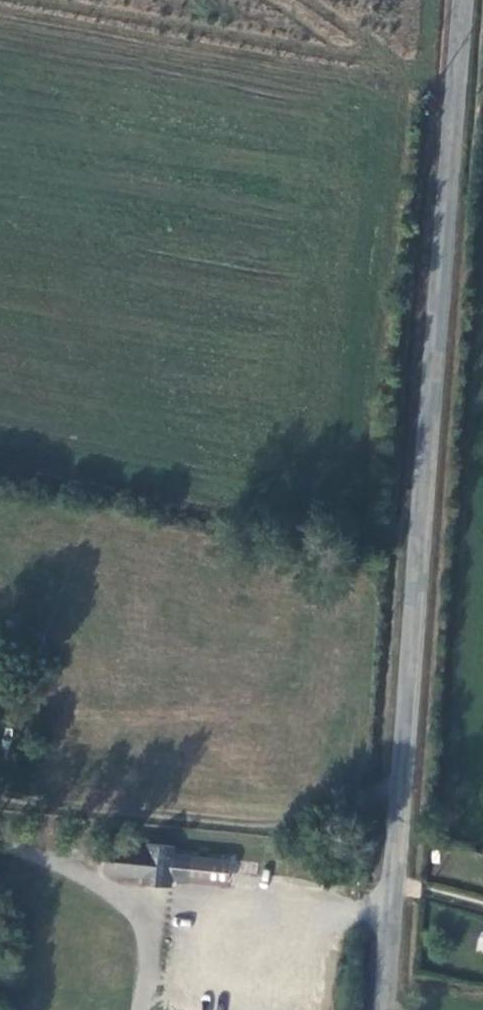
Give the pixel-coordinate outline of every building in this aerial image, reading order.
[(147,857),(107,854),(105,879),(144,883),(143,891),(170,894),(172,879),(228,884),(230,866),(172,860),(172,855),(148,853),(147,857)]
